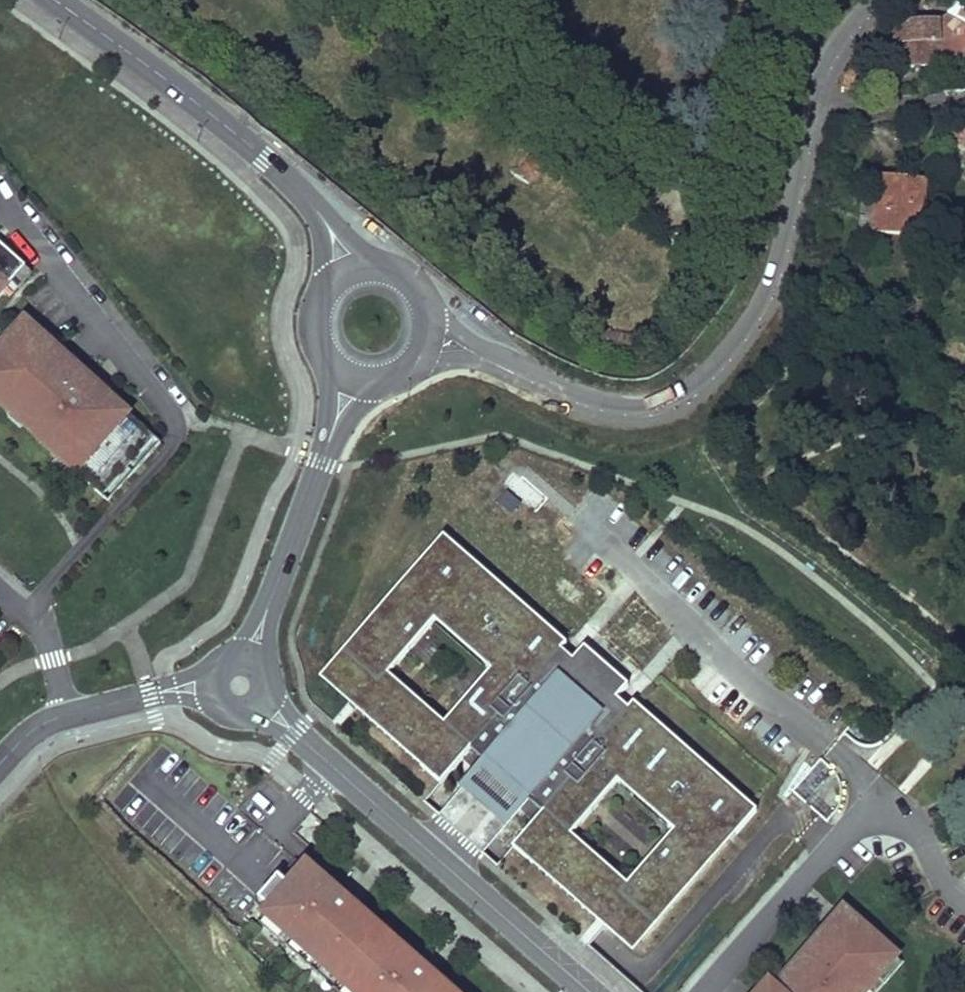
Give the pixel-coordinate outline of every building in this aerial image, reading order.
[(898,70),(915,68),(962,65),(964,54),(964,8),(952,2),(947,19),(939,25),(910,25),(910,44),(896,45),(898,70)] [(845,79),(843,89),(852,91),(854,81),(845,79)] [(952,121),(950,145),(964,146),(964,137),(964,120),(952,121)] [(890,176),(882,176),(877,233),(920,237),(927,181),(890,176)] [(26,268),(3,247),(0,250),(0,296),(26,268)] [(49,343),(26,322),(20,328),(43,349),(49,343)] [(0,350),(0,404),(8,411),(12,407),(29,423),(25,427),(58,457),(62,452),(79,468),(75,472),(103,497),(120,478),(117,474),(135,454),(138,458),(155,439),(49,343),(43,349),(20,328),(0,350)] [(12,407),(8,411),(25,427),(29,423),(12,407)] [(103,497),(109,502),(161,444),(155,439),(138,458),(135,454),(117,474),(120,478),(103,497)] [(62,452),(58,457),(75,472),(79,468),(62,452)] [(628,687),(583,649),(572,662),(561,652),(566,646),(442,538),(318,679),(439,784),(470,749),(484,762),(528,800),(542,813),(511,848),(632,953),(756,813),(633,705),(627,711),(616,701),(628,687)] [(484,762),(458,791),(503,830),(528,800),(484,762)] [(510,858),(500,871),(590,940),(600,927),(510,858)] [(432,978),(423,988),(411,978),(420,968),(353,909),(344,919),(332,908),(341,899),(294,860),(275,882),(281,886),(266,902),(261,898),(258,901),(270,911),(266,915),(355,991),(447,991),(432,978)] [(275,882),(261,898),(266,902),(281,886),(275,882)] [(363,897),(351,887),(341,899),(332,908),(344,919),(353,909),(363,897)] [(844,910),(824,933),(830,939),(809,964),(802,958),(772,991),(855,991),(862,984),(868,990),(879,978),(876,975),(895,954),(844,910)] [(259,923),(338,991),(355,991),(266,915),(259,923)] [(824,933),(802,958),(809,964),(830,939),(824,933)] [(879,978),(885,983),(904,962),(895,954),(876,975),(879,978)] [(442,967),(430,956),(420,968),(411,978),(423,988),(432,978),(442,967)] [(868,990),(862,984),(855,991),(867,991),(868,990)]
